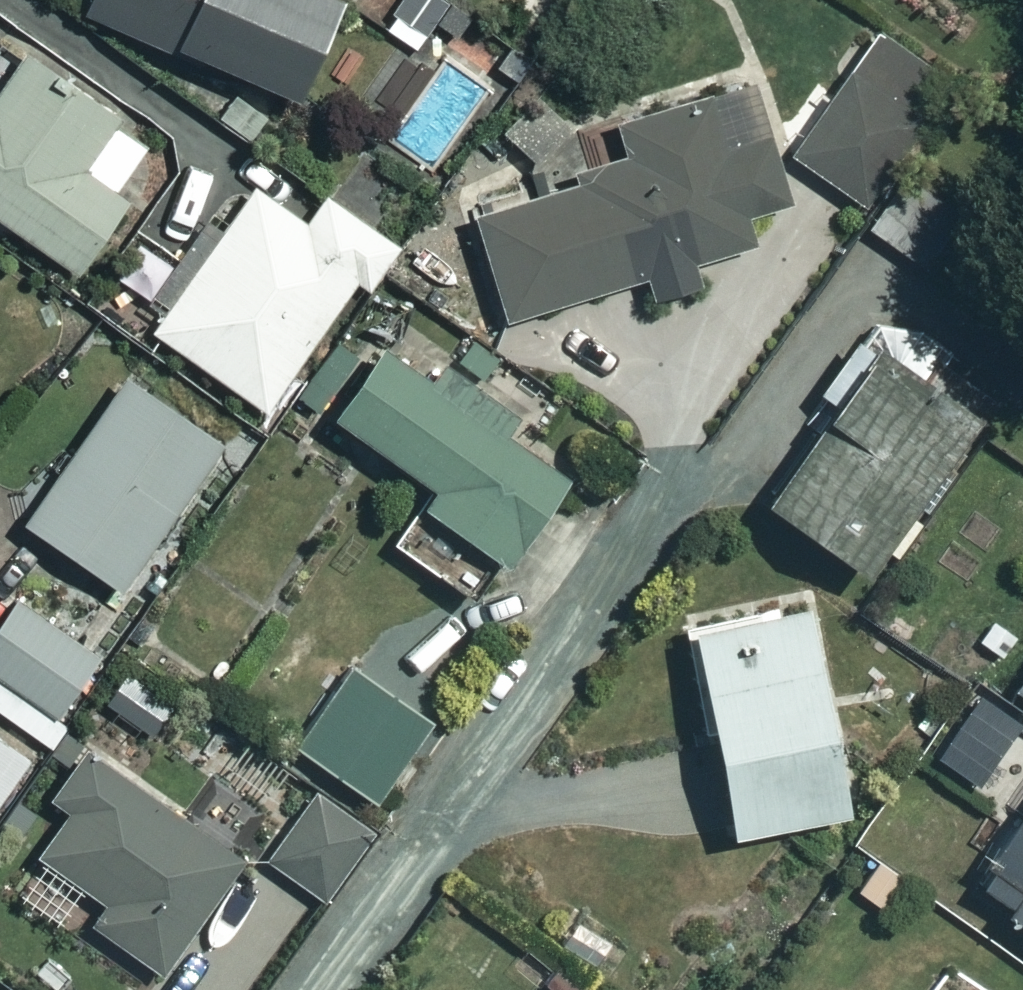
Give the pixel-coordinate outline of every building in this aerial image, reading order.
[(66,4),(157,47),(161,38),(274,92),(318,0),(68,0),(66,4)] [(367,20),(405,52),(440,10),(428,0),(384,0),(367,20)] [(941,74),(876,28),(786,156),(851,202),(941,74)] [(10,50),(0,64),(0,223),(61,267),(146,146),(10,50)] [(773,199),(736,82),(553,139),(565,179),(461,212),(493,318),(624,277),(637,317),(694,299),(681,261),(741,242),(732,211),(773,199)] [(889,166),(850,224),(905,261),(944,203),(889,166)] [(298,222),(245,184),(141,326),(253,408),(349,276),(359,284),(388,245),(318,194),(298,222)] [(423,384),(347,331),(299,400),(417,483),(379,538),(463,597),(551,472),(491,430),(498,420),(431,373),(423,384)] [(961,414),(862,343),(750,498),(849,570),(961,414)] [(207,444),(108,375),(9,517),(108,586),(207,444)] [(7,599),(0,608),(0,715),(33,738),(90,656),(7,599)] [(831,808),(793,602),(672,624),(710,830),(831,808)] [(998,685),(1022,702),(1022,650),(998,685)] [(20,753),(0,740),(0,783),(20,753)] [(229,859),(72,748),(40,793),(55,804),(22,850),(90,899),(77,918),(150,970),(229,859)] [(955,883),(1022,929),(1022,783),(955,883)] [(288,931),(314,894),(320,898),(362,838),(299,794),(257,854),(279,869),(253,907),(288,931)] [(873,853),(848,886),(884,913),(909,881),(873,853)] [(945,969),(930,989),(975,989),(945,969)]
